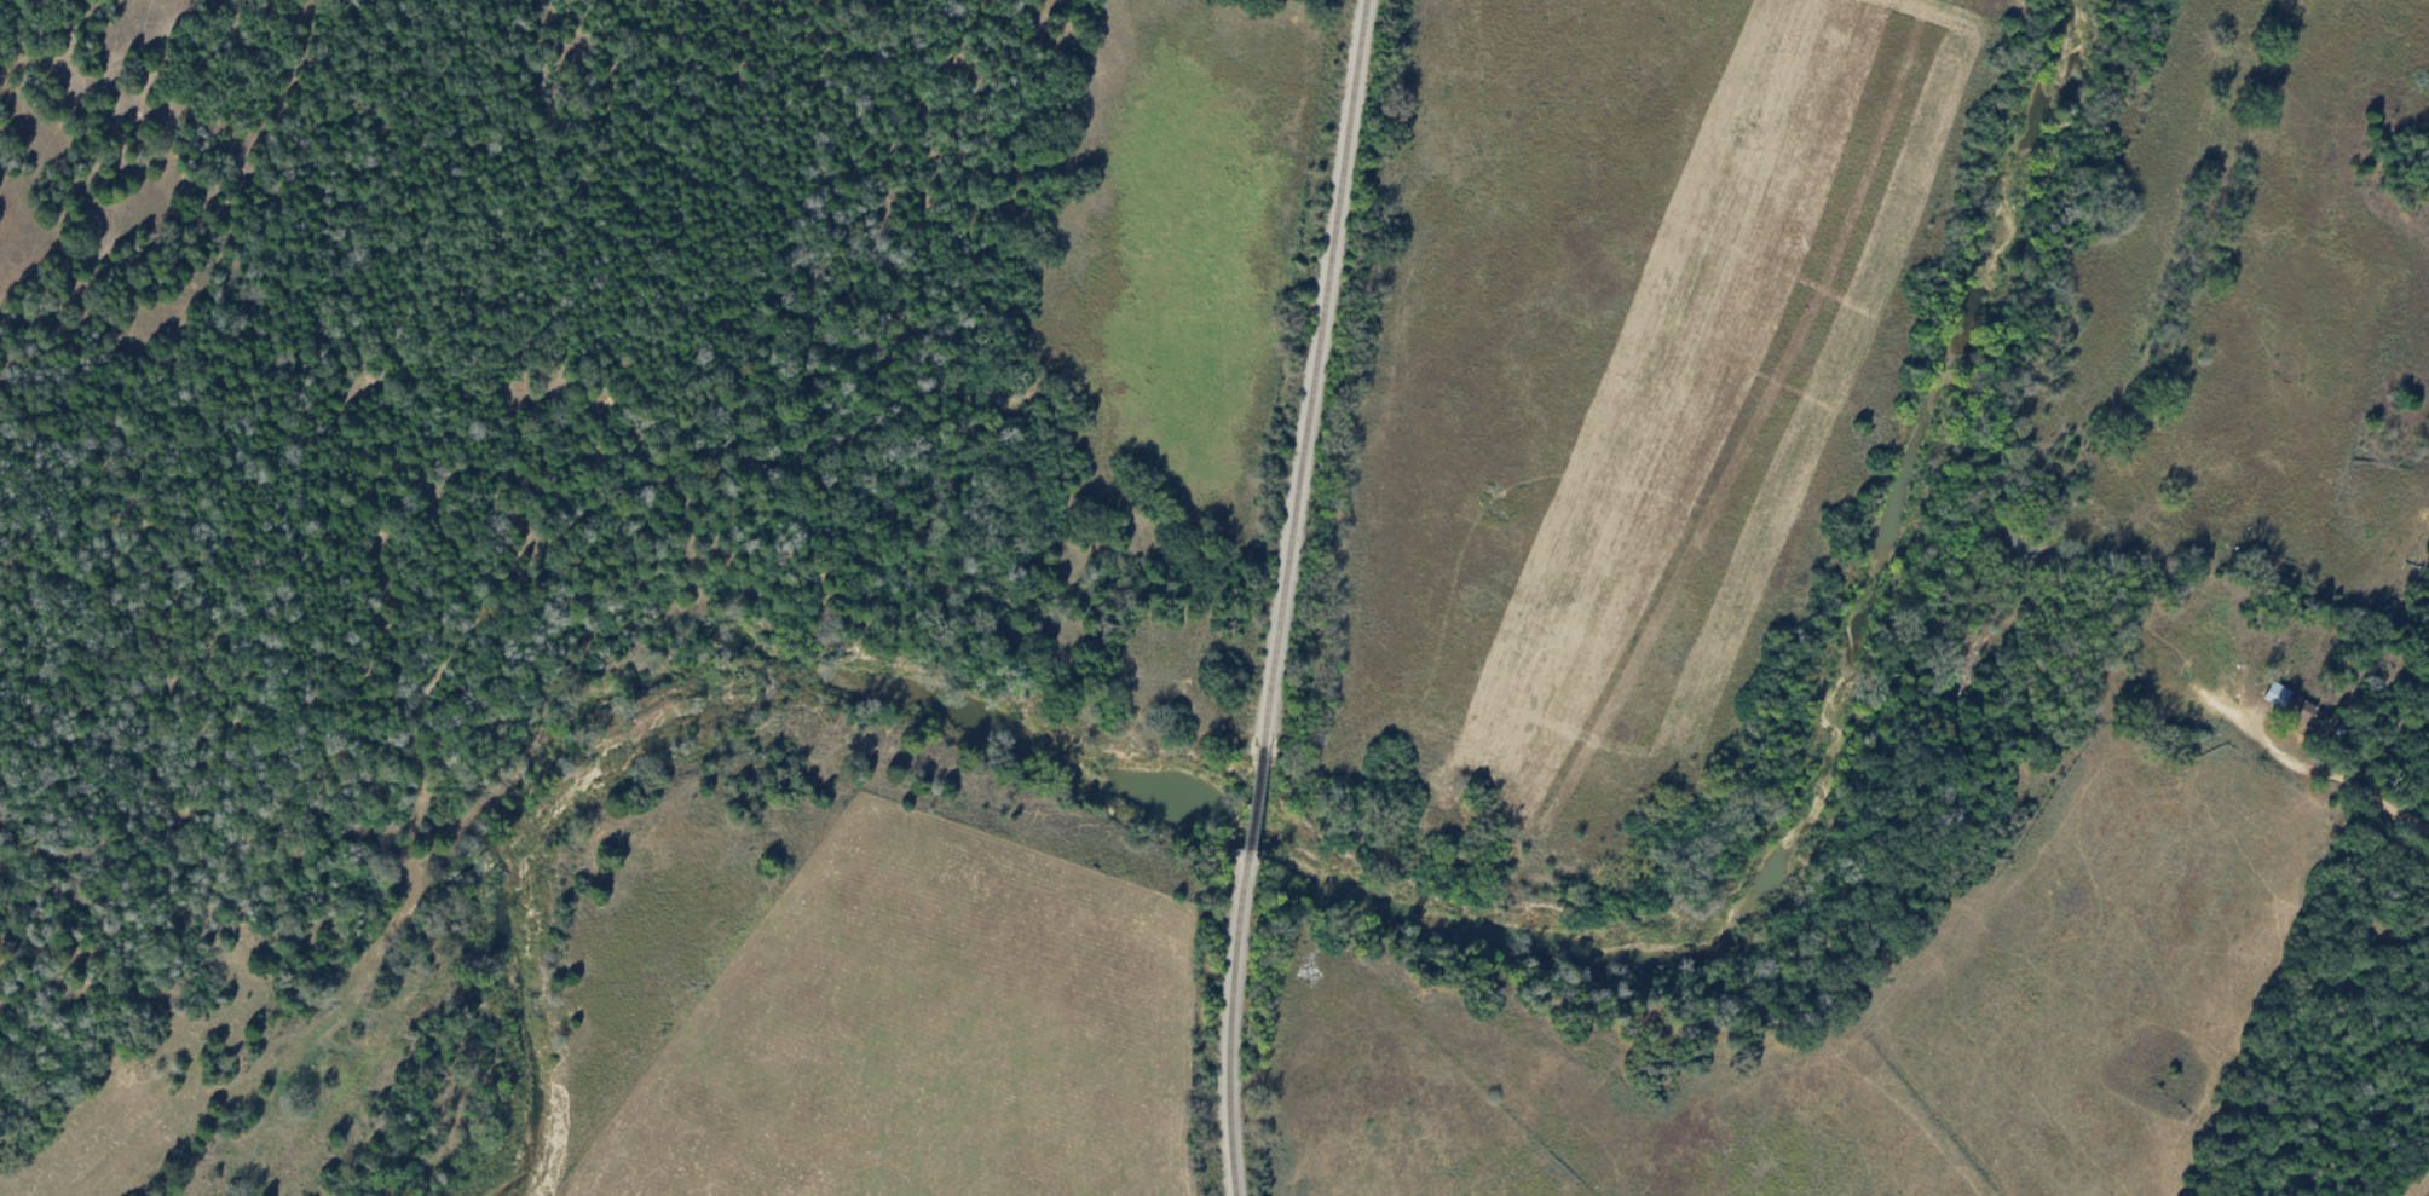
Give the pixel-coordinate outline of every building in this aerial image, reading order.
[(2290,691),(2271,682),(2262,700),(2281,710),(2290,691)]
